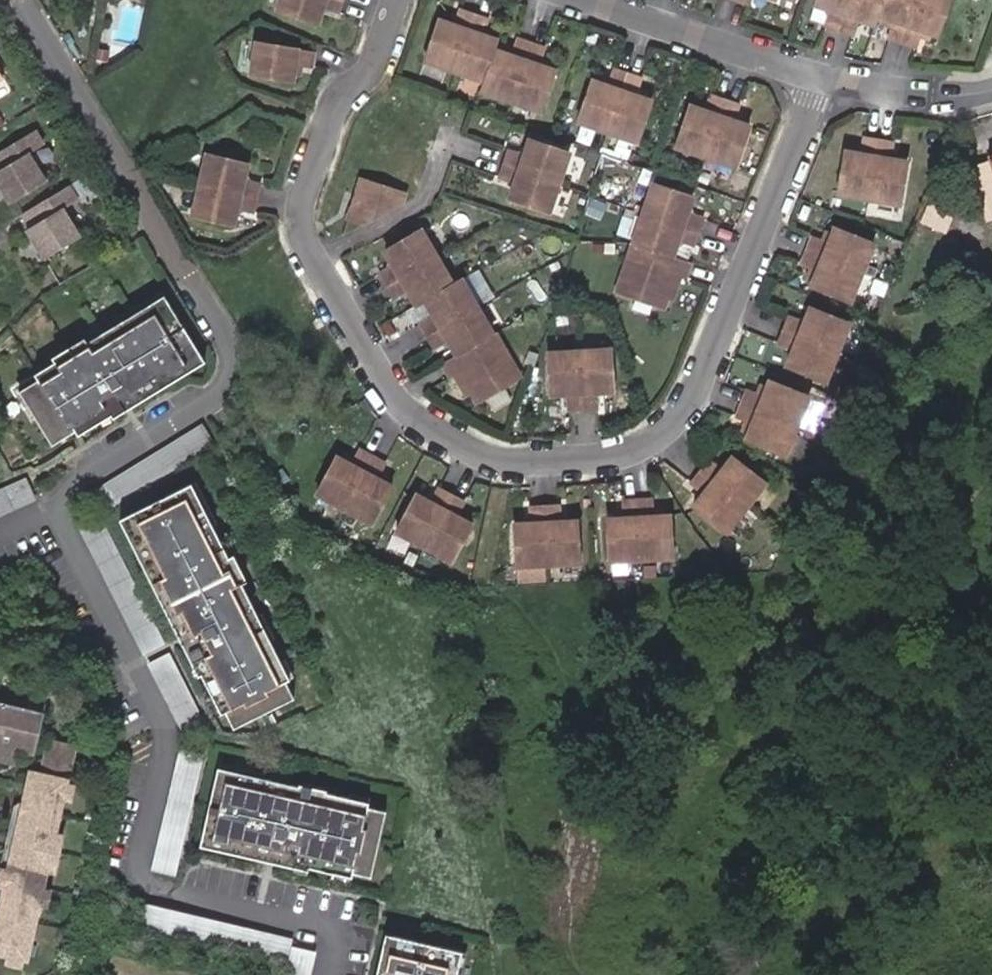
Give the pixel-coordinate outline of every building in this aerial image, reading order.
[(353,0),(352,0),(288,0),(285,9),(327,24),(333,7),(349,12),(353,0)] [(740,3),(756,8),(758,0),(741,0),(740,3)] [(858,0),(825,0),(821,14),(837,20),(832,32),(846,37),(858,0)] [(890,0),(858,0),(846,37),(860,42),(865,28),(880,33),(882,25),(883,24),(890,0)] [(922,0),(890,0),(883,24),(882,25),(889,27),(897,29),(895,35),(891,46),(905,50),(922,0)] [(936,41),(941,43),(954,3),(946,0),(922,0),(905,50),(921,56),(925,45),(927,39),(936,41)] [(466,31),(456,28),(446,24),(433,66),(462,77),(483,18),(471,14),(468,25),(466,31)] [(462,77),(493,88),(508,45),(500,42),(491,39),(493,32),(496,23),(483,18),(462,77)] [(458,22),(456,28),(466,31),(468,25),(458,22)] [(887,32),(895,35),(897,29),(889,27),(887,32)] [(502,36),(493,32),(491,39),(500,42),(502,36)] [(933,47),(936,41),(927,39),(925,45),(933,47)] [(490,95),(519,104),(539,48),(526,44),(524,51),(508,45),(493,88),(490,95)] [(303,66),(311,67),(320,68),(321,53),(264,45),(260,78),(301,83),(302,77),(303,66)] [(539,48),(519,104),(550,114),(567,65),(553,60),(555,54),(539,48)] [(310,78),(311,67),(303,66),(302,77),(310,78)] [(586,122),(614,134),(635,78),(624,74),(621,82),(618,88),(611,85),(601,81),(586,122)] [(635,78),(614,134),(645,145),(661,104),(655,102),(646,97),(648,92),(651,84),(635,78)] [(614,79),(611,85),(618,88),(621,82),(614,79)] [(646,97),(655,102),(658,96),(657,96),(648,92),(646,97)] [(682,149),(710,160),(730,103),(718,99),(714,109),(712,115),(705,112),(697,109),(682,149)] [(730,103),(710,160),(742,172),(756,132),(747,128),(739,124),(742,117),(746,108),(730,103)] [(11,204),(46,183),(29,154),(45,145),(38,132),(0,156),(0,185),(11,204)] [(539,139),(537,144),(577,158),(579,153),(539,139)] [(872,203),(881,143),(869,142),(867,153),(866,159),(857,158),(847,156),(841,198),(872,203)] [(895,146),(881,143),(872,203),(904,208),(911,167),(900,165),(892,164),(894,155),(895,146)] [(577,158),(537,144),(533,157),(519,152),(515,164),(569,182),(577,158)] [(981,149),(981,151),(962,156),(973,198),(978,215),(991,211),(991,146),(981,149)] [(248,163),(205,154),(193,217),(237,225),(241,208),(256,210),(261,183),(245,181),(248,163)] [(569,182),(515,164),(511,176),(525,180),(518,200),(558,214),(569,182)] [(372,226),(414,204),(418,192),(369,176),(354,220),(372,226)] [(933,177),(916,219),(942,230),(952,206),(946,203),(954,185),(933,177)] [(70,186),(22,214),(29,225),(26,228),(46,260),(82,238),(63,205),(77,197),(70,186)] [(703,201),(662,186),(653,213),(708,232),(712,220),(698,215),(703,201)] [(662,186),(703,201),(703,200),(662,186)] [(708,232),(653,213),(641,245),(683,260),(689,242),(703,247),(708,232)] [(396,287),(447,257),(432,231),(394,252),(403,267),(389,275),(396,287)] [(809,257),(863,279),(875,249),(836,233),(833,240),(829,248),(823,245),(816,242),(809,257)] [(826,236),(823,245),(829,248),(833,240),(826,236)] [(683,260),(641,245),(624,293),(673,311),(677,300),(685,277),(690,279),(694,280),(699,266),(683,260)] [(463,285),(447,257),(396,287),(402,297),(416,289),(426,306),(433,302),(463,285)] [(818,274),(815,282),(812,289),(852,305),(863,279),(809,257),(805,268),(813,271),(818,274)] [(809,280),(815,282),(818,274),(813,271),(809,280)] [(682,302),(690,279),(685,277),(677,300),(682,302)] [(472,280),(463,285),(433,302),(441,316),(428,324),(434,335),(486,305),(472,280)] [(169,300),(18,389),(51,444),(202,355),(169,300)] [(502,334),(486,305),(434,335),(442,348),(455,341),(464,355),(502,334)] [(788,321),(782,335),(838,358),(850,329),(810,312),(803,327),(788,321)] [(528,377),(502,334),(464,355),(450,363),(458,376),(461,374),(466,371),(480,393),(485,402),(528,377)] [(838,358),(782,335),(776,349),(792,355),(786,370),(826,387),(838,358)] [(586,350),(556,352),(557,395),(576,394),(577,409),(603,408),(602,393),(619,393),(618,349),(586,350)] [(474,397),(480,393),(466,371),(461,374),(474,397)] [(743,408),(798,431),(810,402),(768,385),(766,391),(763,399),(757,397),(749,393),(743,408)] [(760,389),(757,397),(763,399),(766,391),(760,389)] [(751,428),(747,435),(744,442),(786,459),(798,431),(743,408),(737,421),(745,425),(751,428)] [(142,488),(216,442),(205,425),(132,470),(142,488)] [(742,433),(747,435),(751,428),(745,425),(742,433)] [(346,469),(339,465),(329,460),(310,496),(337,512),(365,461),(354,454),(349,465),(346,469)] [(365,461),(337,512),(365,527),(385,491),(379,487),(368,482),(371,477),(377,467),(365,461)] [(341,461),(339,465),(346,469),(349,465),(341,461)] [(700,475),(746,512),(764,488),(730,462),(721,473),(709,464),(700,475)] [(726,537),(746,512),(700,475),(691,487),(703,497),(692,510),(726,537)] [(381,483),(371,477),(368,482),(379,487),(381,483)] [(39,505),(31,481),(0,492),(0,518),(39,505)] [(187,486),(125,516),(230,731),(292,700),(187,486)] [(419,549),(446,498),(434,491),(427,504),(412,497),(392,535),(419,549)] [(460,505),(446,498),(419,549),(446,564),(466,526),(453,518),(460,505)] [(640,563),(637,503),(624,504),(624,514),(624,519),(614,519),(607,520),(609,564),(640,563)] [(651,503),(637,503),(640,563),(672,561),(670,517),(661,518),(651,518),(651,513),(651,503)] [(558,507),(544,509),(548,568),(578,566),(576,523),(559,524),(558,507)] [(548,568),(544,509),(530,509),(530,525),(515,526),(517,570),(548,568)] [(111,569),(110,569),(144,656),(164,648),(135,575),(116,583),(111,569)] [(185,730),(208,719),(175,653),(152,664),(185,730)] [(15,756),(25,758),(34,717),(0,708),(0,752),(2,753),(15,756)] [(14,965),(18,965),(26,929),(30,910),(34,895),(34,892),(38,876),(41,861),(42,857),(43,854),(46,839),(50,820),(54,804),(57,789),(58,785),(65,752),(38,746),(31,779),(20,776),(14,805),(20,815),(5,886),(0,907),(0,961),(14,965)] [(153,871),(179,877),(209,758),(184,751),(153,871)] [(382,811),(211,774),(196,842),(367,880),(382,811)] [(64,791),(57,789),(54,804),(61,806),(64,791)] [(5,886),(20,815),(14,805),(4,811),(10,821),(0,868),(0,907),(5,886)] [(53,840),(46,839),(43,854),(50,855),(53,840)] [(49,863),(41,861),(38,876),(45,878),(49,863)] [(41,896),(34,895),(30,910),(38,911),(41,896)] [(292,960),(297,939),(153,904),(148,925),(292,960)] [(387,938),(378,974),(447,974),(452,953),(387,938)] [(0,961),(0,969),(12,972),(14,965),(0,961)]
